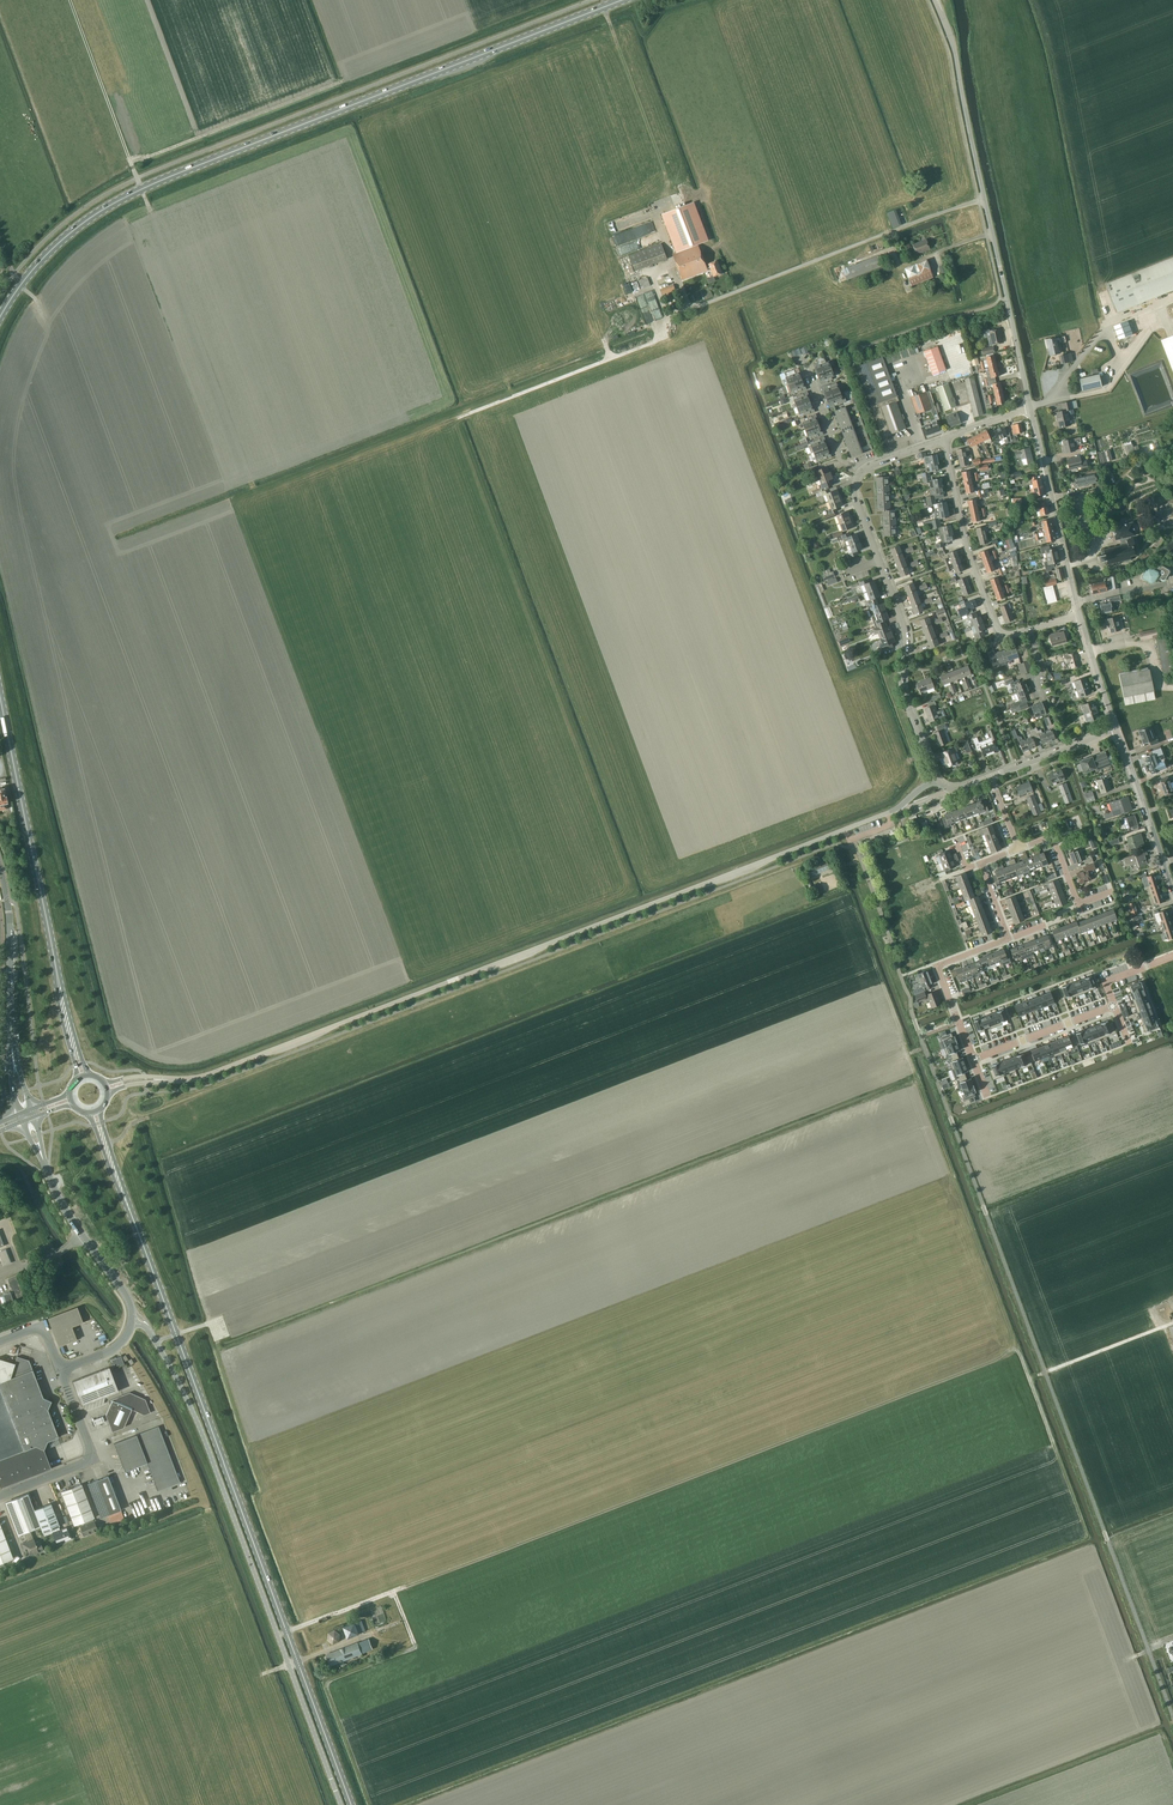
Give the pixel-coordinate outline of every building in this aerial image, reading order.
[(664,213),(662,214),(663,218),(676,252),(698,244),(698,245),(705,242),(709,240),(694,202),(667,212),(664,213)] [(893,228),(899,225),(894,211),(888,213),(893,228)] [(917,253),(930,248),(927,239),(914,244),(917,253)] [(635,271),(667,259),(661,243),(629,255),(635,271)] [(682,280),(708,270),(698,244),(672,254),(682,280)] [(847,280),(881,267),(877,256),(843,269),(847,280)] [(1172,291),(1172,257),(1107,284),(1119,312),(1172,291)] [(911,285),(934,277),(928,259),(905,267),(911,285)] [(709,264),(706,265),(707,268),(710,267),(713,276),(722,273),(717,260),(708,264),(709,264)] [(631,283),(644,278),(641,270),(636,272),(628,275),(630,280),(631,283)] [(647,277),(632,283),(634,288),(639,286),(640,289),(650,285),(647,277)] [(662,293),(675,289),(673,284),(660,289),(662,293)] [(653,289),(636,295),(638,302),(644,300),(645,303),(643,304),(645,307),(651,305),(656,321),(663,318),(653,289)] [(1134,334),(1129,320),(1114,326),(1119,339),(1134,334)] [(999,328),(989,331),(993,344),(1003,342),(999,328)] [(1161,340),(1172,370),(1172,336),(1161,340)] [(1050,355),(1061,353),(1059,346),(1061,346),(1059,338),(1047,340),(1050,355)] [(809,353),(806,346),(800,348),(803,355),(809,353)] [(924,351),(932,375),(946,370),(938,346),(924,351)] [(1061,363),(1073,361),(1072,353),(1059,356),(1061,363)] [(995,362),(994,354),(986,356),(987,361),(984,361),(984,360),(980,361),(981,365),(995,362)] [(883,437),(883,436),(906,428),(896,402),(899,401),(883,356),(856,366),(883,437)] [(977,357),(971,358),(973,365),(979,364),(977,357)] [(817,374),(831,369),(829,362),(826,363),(825,359),(818,362),(819,365),(816,367),(817,369),(815,369),(817,374)] [(986,369),(985,367),(988,367),(989,371),(997,369),(995,362),(981,365),(982,369),(986,369)] [(784,373),(780,375),(784,386),(786,385),(789,384),(803,379),(802,374),(800,374),(799,373),(796,374),(794,369),(784,373)] [(824,379),(825,382),(833,380),(831,376),(834,375),(831,369),(817,374),(819,379),(820,378),(821,380),(824,379)] [(986,372),(987,377),(984,378),(985,382),(988,382),(996,380),(995,377),(999,376),(997,369),(989,371),(986,372)] [(1082,391),(1102,386),(1099,374),(1079,378),(1082,391)] [(974,416),(983,414),(974,376),(965,378),(974,416)] [(789,384),(786,385),(788,392),(794,390),(795,393),(802,391),(801,387),(804,386),(803,384),(805,383),(803,379),(789,384)] [(988,382),(985,382),(986,386),(989,385),(992,385),(993,387),(991,388),(991,392),(994,391),(1002,389),(1000,382),(996,382),(996,380),(988,382)] [(826,398),(840,392),(837,382),(827,386),(828,389),(825,390),(825,392),(824,393),(826,398)] [(945,410),(957,406),(948,383),(936,387),(945,410)] [(995,398),(1003,396),(1002,389),(994,391),(995,398)] [(911,396),(917,413),(932,408),(926,391),(911,396)] [(833,403),(834,406),(847,401),(845,398),(843,399),(840,392),(826,398),(827,403),(829,402),(830,404),(833,403)] [(797,407),(812,401),(810,396),(808,397),(808,395),(804,396),(803,393),(793,397),(797,407)] [(1003,396),(995,398),(997,405),(1005,403),(1003,396)] [(809,410),(813,409),(812,407),(814,406),(812,401),(797,407),(801,417),(811,413),(809,410)] [(1064,410),(1056,412),(1060,428),(1071,425),(1068,415),(1075,413),(1073,408),(1072,408),(1070,402),(1063,403),(1064,410)] [(837,417),(847,413),(845,407),(835,411),(837,417)] [(957,416),(956,412),(952,414),(954,417),(947,419),(948,423),(947,423),(948,426),(949,425),(950,426),(961,422),(958,415),(957,416)] [(839,423),(850,419),(847,413),(837,417),(839,423)] [(817,420),(816,418),(813,419),(811,416),(804,418),(805,422),(803,422),(805,429),(820,424),(818,419),(817,420)] [(841,428),(852,424),(850,419),(839,423),(841,428)] [(927,434),(940,430),(937,422),(922,427),(925,434),(927,433),(927,434)] [(1013,436),(1010,437),(1012,443),(1019,443),(1017,435),(1017,433),(1018,433),(1023,432),(1021,423),(1011,425),(1013,436)] [(818,432),(821,431),(820,429),(822,429),(820,424),(805,429),(808,436),(810,435),(812,438),(819,436),(818,432)] [(843,434),(854,430),(852,424),(841,428),(843,434)] [(1004,427),(994,431),(996,439),(1003,437),(1004,439),(1008,438),(1010,437),(1009,434),(1007,435),(1004,427)] [(846,440),(856,436),(854,430),(843,434),(846,440)] [(987,430),(980,433),(984,441),(990,437),(987,430)] [(977,444),(984,441),(980,433),(973,436),(977,444)] [(848,445),(858,442),(856,436),(846,440),(848,445)] [(970,447),(977,444),(973,436),(967,439),(970,447)] [(1065,453),(1076,450),(1075,446),(1082,444),(1081,437),(1063,441),(1065,453)] [(825,442),(824,440),(821,441),(820,438),(810,442),(811,445),(809,446),(811,453),(814,452),(828,446),(827,442),(825,442)] [(850,451),(860,447),(858,442),(848,445),(850,451)] [(1130,444),(1124,446),(1127,456),(1140,453),(1138,445),(1131,447),(1130,444)] [(826,455),(829,454),(829,452),(830,451),(828,446),(814,452),(817,462),(827,458),(826,455)] [(860,447),(850,451),(852,457),(863,453),(860,447)] [(1018,466),(1029,464),(1033,463),(1030,447),(1014,451),(1018,466)] [(959,458),(968,456),(966,448),(957,449),(959,458)] [(1109,450),(1101,452),(1104,463),(1112,460),(1109,450)] [(925,465),(938,462),(937,454),(926,456),(926,452),(918,454),(919,458),(923,457),(925,465)] [(968,456),(959,458),(961,466),(969,464),(968,456)] [(1081,460),(1080,456),(1067,459),(1070,470),(1082,467),(1082,468),(1088,467),(1086,459),(1081,460)] [(921,473),(922,477),(931,476),(930,471),(940,470),(938,462),(925,465),(926,472),(921,473)] [(820,479),(832,475),(830,471),(829,471),(827,467),(816,471),(815,471),(816,472),(817,476),(819,475),(820,479)] [(971,474),(970,470),(962,472),(963,479),(978,476),(977,472),(974,473),(971,474)] [(1076,487),(1098,482),(1096,473),(1074,479),(1076,487)] [(832,475),(820,479),(821,483),(820,484),(821,488),(833,484),(831,480),(833,479),(832,475)] [(877,485),(890,485),(889,476),(876,477),(877,485)] [(931,476),(922,477),(923,482),(925,481),(926,481),(927,483),(930,483),(931,488),(943,485),(941,478),(932,480),(931,476)] [(978,476),(963,479),(965,486),(973,484),(972,481),(975,480),(975,481),(979,480),(978,476)] [(1030,488),(1042,486),(1041,478),(1037,479),(1036,476),(1031,477),(1032,484),(1030,485),(1030,488)] [(966,493),(974,492),(974,488),(977,488),(977,484),(973,484),(965,486),(966,493)] [(877,494),(890,493),(890,485),(877,485),(877,494)] [(927,501),(935,499),(934,495),(944,493),(943,485),(931,488),(929,488),(930,496),(926,497),(927,501)] [(1042,486),(1030,488),(1031,492),(1034,492),(1036,499),(1041,498),(1041,494),(1044,494),(1042,486)] [(821,492),(816,494),(817,497),(822,495),(823,496),(826,495),(828,501),(840,497),(837,489),(831,492),(829,489),(821,492)] [(829,514),(835,512),(838,511),(836,507),(843,505),(840,497),(828,501),(831,509),(828,510),(829,514)] [(968,500),(969,508),(977,506),(981,505),(980,501),(977,502),(976,499),(968,500)] [(891,510),(891,509),(890,501),(877,501),(878,511),(883,511),(883,510),(891,510)] [(938,508),(934,508),(935,511),(947,509),(946,501),(937,503),(938,508)] [(1036,509),(1037,513),(1038,516),(1041,515),(1049,514),(1047,506),(1046,507),(1045,501),(1041,502),(1042,507),(1036,509)] [(969,508),(971,515),(985,512),(984,508),(978,509),(977,506),(969,508)] [(883,519),(896,518),(896,509),(891,509),(891,510),(883,510),(883,511),(883,519)] [(947,509),(935,511),(937,519),(940,518),(949,517),(947,509)] [(839,523),(850,519),(849,516),(850,515),(849,511),(837,515),(837,516),(839,523)] [(980,520),(980,517),(986,515),(985,512),(971,515),(972,522),(980,520)] [(1021,515),(1014,517),(1014,520),(1015,525),(1023,523),(1022,519),(1021,515)] [(883,526),(896,526),(896,518),(883,519),(883,526)] [(850,519),(839,523),(842,530),(854,526),(853,522),(852,522),(850,519)] [(1043,529),(1052,527),(1050,519),(1042,521),(1043,529)] [(1101,555),(1098,555),(1100,562),(1106,560),(1107,564),(1124,560),(1125,561),(1131,560),(1131,559),(1132,558),(1131,556),(1136,555),(1134,546),(1135,545),(1133,538),(1131,538),(1130,536),(1135,535),(1132,521),(1111,526),(1114,540),(1122,538),(1124,543),(1120,544),(1121,546),(1104,549),(1104,550),(1102,551),(1101,553),(1101,555)] [(1147,521),(1139,522),(1139,524),(1141,530),(1149,528),(1148,523),(1147,521)] [(943,534),(952,532),(951,525),(942,527),(943,534)] [(896,526),(883,526),(884,536),(897,535),(896,526)] [(978,536),(987,534),(985,526),(976,528),(978,536)] [(1045,535),(1053,533),(1052,527),(1043,529),(1045,535)] [(844,534),(841,535),(842,539),(843,538),(844,541),(845,541),(848,540),(850,545),(859,541),(856,533),(851,535),(850,532),(844,534)] [(941,542),(945,542),(954,540),(952,532),(943,534),(940,535),(941,542)] [(1053,533),(1045,535),(1046,542),(1055,540),(1053,533)] [(987,534),(978,536),(980,545),(989,542),(987,534)] [(859,541),(850,545),(852,552),(848,554),(849,558),(858,554),(857,551),(862,549),(859,541)] [(899,545),(890,548),(893,556),(902,552),(905,551),(904,549),(904,548),(901,549),(899,545)] [(1046,557),(1059,554),(1057,547),(1050,549),(1050,545),(1041,547),(1042,554),(1045,553),(1046,557)] [(982,559),(990,556),(988,549),(980,552),(982,559)] [(951,560),(959,557),(956,550),(948,553),(951,560)] [(896,563),(905,559),(902,552),(893,556),(896,563)] [(994,559),(998,558),(996,554),(993,555),(990,556),(982,559),(985,566),(993,563),(992,560),(994,559)] [(1059,554),(1046,557),(1047,562),(1044,563),(1046,569),(1054,567),(1054,563),(1060,562),(1059,554)] [(953,566),(961,564),(959,557),(951,560),(953,566)] [(898,569),(907,566),(905,559),(896,563),(898,569)] [(993,563),(985,566),(987,572),(995,569),(993,563)] [(961,564),(953,566),(956,573),(963,570),(961,564)] [(1147,567),(1142,576),(1142,578),(1151,583),(1153,583),(1155,579),(1161,579),(1162,579),(1164,579),(1169,572),(1168,569),(1161,565),(1159,565),(1158,567),(1154,568),(1153,569),(1149,567),(1147,567)] [(907,566),(898,569),(901,577),(910,573),(907,566)] [(1048,604),(1057,601),(1053,585),(1057,584),(1056,579),(1058,578),(1059,580),(1064,579),(1061,568),(1055,569),(1057,577),(1055,577),(1054,575),(1050,576),(1049,571),(1045,572),(1046,576),(1046,577),(1047,580),(1045,581),(1046,587),(1043,587),(1048,604)] [(824,574),(822,575),(824,580),(835,576),(833,571),(831,572),(830,569),(823,571),(824,574)] [(836,577),(826,581),(828,585),(837,582),(836,577)] [(960,588),(969,584),(966,577),(958,580),(960,588)] [(993,586),(1000,584),(1004,582),(1003,580),(1002,579),(999,580),(998,577),(990,580),(993,586)] [(867,592),(877,588),(874,580),(870,581),(869,581),(868,579),(858,582),(860,586),(864,585),(867,592)] [(914,582),(904,586),(907,593),(916,589),(918,589),(918,586),(916,587),(916,586),(915,586),(914,582)] [(1092,594),(1108,591),(1106,582),(1091,586),(1092,594)] [(969,584),(960,588),(963,596),(972,592),(969,584)] [(995,593),(1003,590),(1001,586),(1000,584),(993,586),(995,593)] [(868,604),(876,601),(875,598),(880,596),(877,588),(867,592),(869,600),(866,601),(868,604)] [(910,600),(919,596),(916,589),(907,593),(910,600)] [(1003,590),(995,593),(997,600),(1005,597),(1004,594),(1003,590)] [(845,604),(860,598),(858,595),(844,601),(845,604)] [(1103,603),(1100,604),(1101,610),(1100,610),(1101,614),(1112,612),(1111,607),(1112,607),(1111,602),(1121,600),(1120,595),(1106,598),(1107,602),(1103,603)] [(910,600),(912,607),(921,603),(919,596),(910,600)] [(966,606),(958,609),(960,617),(966,615),(969,614),(969,613),(973,612),(972,609),(977,607),(975,599),(965,603),(966,606)] [(868,604),(869,608),(870,611),(874,609),(876,614),(885,611),(883,603),(878,605),(877,601),(876,601),(868,604)] [(921,603),(912,607),(915,614),(924,610),(923,607),(925,606),(925,604),(924,602),(921,603)] [(1003,615),(1011,612),(1008,603),(999,607),(1003,615)] [(874,621),(876,627),(885,623),(884,620),(888,618),(885,611),(876,614),(877,619),(874,621)] [(976,612),(967,615),(971,627),(983,622),(980,615),(978,616),(976,612)] [(1011,612),(1003,615),(1005,623),(1014,619),(1011,612)] [(923,627),(932,624),(929,616),(920,620),(923,627)] [(1111,632),(1121,629),(1117,616),(1108,619),(1111,632)] [(985,630),(983,622),(971,627),(972,630),(975,629),(976,633),(974,634),(976,639),(985,636),(983,630),(985,630)] [(886,623),(885,623),(876,627),(872,628),(874,634),(878,633),(880,638),(892,634),(889,626),(887,627),(886,623)] [(925,634),(934,631),(932,624),(923,627),(925,634)] [(1141,641),(1159,637),(1157,628),(1139,632),(1141,641)] [(928,640),(937,637),(934,631),(925,634),(928,640)] [(1067,642),(1064,631),(1055,634),(1054,633),(1049,634),(1052,646),(1067,642)] [(894,641),(892,634),(880,638),(882,644),(878,645),(881,651),(893,646),(892,642),(894,641)] [(937,637),(928,640),(930,648),(939,645),(937,637)] [(1019,657),(1015,647),(997,653),(995,654),(994,650),(988,652),(993,668),(1006,664),(1006,661),(1019,657)] [(1068,669),(1079,666),(1075,652),(1064,655),(1068,669)] [(1021,674),(1026,673),(1033,670),(1030,660),(1017,664),(1021,674)] [(961,668),(964,677),(971,674),(968,665),(961,668)] [(1148,669),(1148,667),(1119,673),(1120,675),(1125,705),(1155,699),(1150,669),(1148,669)] [(957,679),(964,677),(961,668),(954,670),(957,679)] [(951,682),(957,679),(954,670),(947,673),(951,682)] [(943,685),(951,682),(947,673),(940,676),(943,685)] [(1077,689),(1088,685),(1085,677),(1074,681),(1077,689)] [(920,692),(934,687),(931,678),(917,683),(917,684),(916,684),(916,685),(917,689),(918,689),(919,689),(920,692)] [(1020,679),(1010,683),(1012,687),(1014,688),(1016,691),(1027,687),(1025,680),(1021,682),(1020,679)] [(1088,685),(1077,689),(1079,697),(1091,693),(1088,685)] [(1010,704),(1009,706),(1010,708),(1028,701),(1025,695),(1030,693),(1027,687),(1016,691),(1018,698),(1019,701),(1010,704)] [(937,711),(935,705),(936,705),(935,701),(928,703),(929,707),(925,708),(930,722),(945,716),(943,709),(937,711)] [(1083,713),(1096,709),(1093,701),(1080,705),(1083,713)] [(1031,706),(1033,710),(1029,711),(1031,716),(1035,715),(1035,717),(1046,713),(1046,714),(1046,713),(1046,712),(1046,713),(1042,702),(1031,706)] [(1096,709),(1083,713),(1086,722),(1099,717),(1096,709)] [(938,746),(948,742),(944,729),(947,728),(945,724),(938,727),(939,731),(934,733),(938,746)] [(1045,731),(1049,741),(1056,739),(1054,734),(1057,732),(1055,726),(1051,728),(1052,729),(1045,731)] [(1139,730),(1142,739),(1143,744),(1150,741),(1151,745),(1158,742),(1157,738),(1153,739),(1149,727),(1139,730)] [(1037,728),(1033,729),(1036,737),(1039,736),(1042,744),(1049,741),(1045,731),(1042,732),(1041,729),(1038,730),(1037,728)] [(985,740),(990,754),(997,751),(993,740),(996,739),(992,729),(989,730),(991,738),(985,740)] [(1029,738),(1026,739),(1029,749),(1036,746),(1033,738),(1036,737),(1033,729),(1029,730),(1031,733),(1027,734),(1029,738)] [(1021,736),(1017,735),(1018,737),(1017,737),(1023,752),(1029,749),(1026,739),(1023,740),(1021,736)] [(990,754),(985,740),(979,742),(977,738),(973,739),(977,749),(981,748),(984,756),(990,754)] [(966,753),(972,750),(968,740),(961,742),(966,753)] [(946,767),(959,762),(955,753),(959,752),(957,747),(941,753),(946,767)] [(1157,763),(1161,761),(1165,759),(1161,748),(1152,751),(1153,754),(1146,757),(1149,765),(1157,761),(1157,763)] [(1084,773),(1096,768),(1097,771),(1111,765),(1106,753),(1093,758),(1092,757),(1085,759),(1084,759),(1082,760),(1081,761),(1080,761),(1084,773)] [(1157,761),(1149,765),(1152,774),(1160,771),(1159,769),(1163,768),(1161,761),(1157,763),(1157,761)] [(1052,783),(1064,778),(1061,770),(1049,774),(1052,783)] [(1101,793),(1111,789),(1107,777),(1111,776),(1110,772),(1101,775),(1102,778),(1097,780),(1101,793)] [(1172,787),(1172,786),(1172,785),(1172,784),(1172,783),(1171,783),(1168,776),(1160,780),(1166,796),(1172,794),(1172,789),(1172,787)] [(1019,795),(1029,791),(1032,790),(1029,782),(1016,787),(1019,795)] [(1065,804),(1073,801),(1066,782),(1059,785),(1065,804)] [(1092,791),(1085,794),(1088,803),(1095,800),(1092,791)] [(1034,816),(1040,813),(1041,813),(1034,794),(1027,798),(1034,816)] [(1106,819),(1133,810),(1128,796),(1109,802),(1112,811),(1104,814),(1106,819)] [(979,812),(979,814),(989,811),(985,802),(982,803),(981,800),(975,802),(979,812)] [(973,815),(979,812),(975,802),(969,805),(973,815)] [(966,817),(973,815),(969,805),(963,807),(966,817)] [(960,819),(966,817),(963,807),(957,809),(960,819)] [(951,812),(954,822),(960,819),(957,809),(951,812)] [(951,823),(954,822),(951,812),(944,814),(946,820),(943,821),(946,828),(950,826),(951,824),(951,823)] [(1139,827),(1135,814),(1122,818),(1125,829),(1132,826),(1133,829),(1139,827)] [(984,834),(994,830),(992,824),(982,828),(984,834)] [(987,840),(997,837),(994,830),(984,834),(987,840)] [(1130,849),(1144,844),(1140,833),(1126,837),(1130,849)] [(989,846),(999,843),(997,837),(987,840),(989,846)] [(999,843),(989,846),(992,853),(1001,849),(999,843)] [(1040,854),(1038,849),(1036,850),(1042,866),(1051,862),(1048,855),(1045,856),(1044,852),(1040,854)] [(1073,864),(1082,861),(1078,849),(1069,853),(1073,864)] [(938,863),(941,862),(957,856),(956,853),(951,855),(949,850),(938,854),(939,856),(937,856),(936,858),(938,863)] [(1036,868),(1042,866),(1036,850),(1033,851),(1035,856),(1031,857),(1036,868)] [(1148,864),(1145,855),(1147,854),(1146,850),(1123,857),(1125,864),(1135,861),(1137,867),(1148,864)] [(975,852),(972,853),(975,860),(981,858),(978,851),(975,852)] [(1036,868),(1031,857),(1028,858),(1026,853),(1023,855),(1030,870),(1036,868)] [(1023,873),(1030,870),(1023,855),(1021,856),(1022,860),(1019,862),(1023,873)] [(945,871),(956,867),(954,861),(959,859),(957,856),(941,862),(945,871)] [(1023,873),(1019,862),(1016,863),(1014,858),(1011,859),(1017,875),(1023,873)] [(1011,877),(1017,875),(1011,859),(1008,860),(1010,865),(1007,866),(1011,877)] [(813,875),(830,869),(827,861),(810,868),(813,875)] [(1011,877),(1007,866),(1004,868),(1002,863),(999,864),(1005,880),(1011,877)] [(1098,867),(1096,868),(1094,863),(1083,867),(1085,871),(1077,874),(1080,883),(1091,879),(1090,876),(1096,873),(1096,872),(1100,871),(1098,867)] [(999,882),(1005,880),(999,864),(996,865),(998,870),(995,871),(996,875),(993,876),(997,886),(1000,885),(999,882)] [(958,882),(968,878),(966,872),(956,876),(958,882)] [(1150,885),(1157,883),(1154,873),(1147,876),(1150,885)] [(961,888),(970,884),(968,878),(958,882),(961,888)] [(1050,889),(1061,885),(1058,879),(1047,883),(1050,889)] [(1153,894),(1160,892),(1157,883),(1150,885),(1153,894)] [(963,894),(973,890),(970,884),(961,888),(963,894)] [(1052,896),(1063,892),(1061,885),(1050,889),(1052,896)] [(975,897),(975,896),(973,890),(963,894),(965,901),(969,899),(975,897)] [(1054,901),(1065,897),(1063,892),(1052,896),(1054,901)] [(1160,892),(1153,894),(1156,904),(1163,901),(1160,892)] [(1132,894),(1124,896),(1126,902),(1134,899),(1132,894)] [(971,905),(981,901),(978,895),(975,896),(975,897),(969,899),(971,905)] [(1008,905),(1017,901),(1015,895),(1005,899),(1008,905)] [(1065,897),(1054,901),(1057,907),(1068,903),(1065,897)] [(973,911),(983,907),(981,901),(971,905),(973,911)] [(1010,911),(1020,907),(1017,901),(1008,905),(1010,911)] [(1132,915),(1138,913),(1134,902),(1128,903),(1132,915)] [(976,917),(985,914),(983,907),(973,911),(976,917)] [(1012,917),(1022,913),(1020,907),(1010,911),(1012,917)] [(1108,911),(1111,921),(1117,919),(1114,909),(1108,911)] [(1162,922),(1169,919),(1166,909),(1159,911),(1162,922)] [(1106,923),(1111,921),(1108,911),(1102,913),(1106,923)] [(1022,913),(1012,917),(1015,923),(1025,920),(1022,913)] [(1099,926),(1106,923),(1102,913),(1096,916),(1099,926)] [(978,923),(988,920),(985,914),(976,917),(978,923)] [(1093,928),(1099,926),(1096,916),(1089,918),(1093,928)] [(1087,930),(1093,928),(1089,918),(1084,920),(1087,930)] [(1165,930),(1172,928),(1169,919),(1162,922),(1165,930)] [(980,930),(990,926),(988,920),(978,923),(980,930)] [(1081,933),(1087,930),(1084,920),(1077,923),(1080,931),(1081,933)] [(1080,931),(1077,923),(1077,921),(1070,923),(1074,933),(1080,931)] [(1068,936),(1074,933),(1070,923),(1064,926),(1068,936)] [(990,926),(980,930),(983,936),(992,932),(990,926)] [(1062,938),(1068,936),(1064,926),(1058,928),(1062,938)] [(1056,940),(1062,938),(1058,928),(1052,930),(1056,940)] [(1165,930),(1168,940),(1172,938),(1172,931),(1172,928),(1165,930)] [(1041,937),(1045,947),(1046,949),(1054,946),(1053,944),(1051,944),(1047,935),(1041,937)] [(1039,949),(1045,947),(1041,937),(1035,940),(1039,949)] [(1029,942),(1033,952),(1039,949),(1035,940),(1029,942)] [(1029,942),(1023,944),(1028,957),(1028,958),(1034,956),(1033,952),(1029,942)] [(1020,956),(1021,959),(1025,958),(1027,958),(1028,958),(1028,957),(1023,944),(1017,947),(1020,956)] [(1014,959),(1020,956),(1017,947),(1010,949),(1014,959)] [(998,951),(1002,964),(1005,963),(1004,960),(1008,958),(1004,949),(998,951)] [(998,951),(992,953),(996,966),(1002,964),(998,951)] [(985,956),(990,968),(996,966),(992,953),(985,956)] [(983,968),(987,966),(988,969),(990,968),(985,956),(979,958),(980,960),(983,968)] [(980,960),(974,963),(979,975),(981,974),(980,972),(984,970),(983,968),(980,960)] [(968,965),(973,978),(979,976),(979,975),(974,963),(968,965)] [(962,967),(967,980),(973,978),(968,965),(962,967)] [(956,970),(959,980),(961,983),(967,980),(962,967),(956,970)] [(923,987),(913,990),(915,995),(930,989),(928,985),(933,983),(928,970),(918,974),(923,987)] [(1091,975),(1085,978),(1090,991),(1096,988),(1091,975)] [(1085,978),(1079,980),(1084,993),(1090,991),(1085,978)] [(1079,980),(1074,982),(1079,995),(1080,999),(1086,997),(1084,993),(1079,980)] [(1130,993),(1127,994),(1143,988),(1141,981),(1129,986),(1131,992),(1130,993)] [(1068,984),(1073,997),(1079,995),(1074,982),(1070,983),(1068,984)] [(1068,984),(1062,987),(1066,998),(1072,996),(1073,997),(1068,984)] [(1128,998),(1127,998),(1128,1001),(1132,1000),(1146,994),(1144,988),(1143,988),(1127,994),(1128,998)] [(926,991),(915,995),(918,1002),(928,998),(930,1002),(927,1003),(929,1008),(932,1006),(932,1007),(941,1004),(938,996),(936,991),(926,995),(924,992),(926,991)] [(1051,992),(1044,994),(1049,1006),(1055,1003),(1051,992)] [(1044,994),(1039,996),(1043,1008),(1044,1007),(1048,1006),(1049,1006),(1044,994)] [(1148,1001),(1146,994),(1132,1000),(1135,1006),(1148,1001)] [(1039,996),(1033,998),(1037,1010),(1038,1010),(1037,1008),(1040,1007),(1042,1006),(1043,1008),(1039,996)] [(1033,998),(1027,1001),(1032,1012),(1037,1010),(1033,998)] [(1027,1001),(1021,1003),(1026,1014),(1026,1013),(1028,1012),(1031,1011),(1031,1012),(1032,1012),(1027,1001)] [(1148,1001),(1135,1006),(1137,1012),(1151,1007),(1148,1001)] [(1021,1003),(1015,1005),(1020,1017),(1026,1014),(1021,1003)] [(1151,1007),(1137,1012),(1140,1019),(1153,1014),(1151,1007)] [(1003,1009),(997,1011),(1002,1024),(1003,1026),(1008,1023),(1007,1019),(1006,1016),(1007,1015),(1006,1011),(1004,1012),(1003,1009)] [(997,1011),(991,1014),(996,1026),(1002,1024),(997,1011)] [(991,1014),(986,1016),(991,1029),(996,1026),(991,1014)] [(1153,1014),(1140,1019),(1141,1018),(1143,1024),(1142,1025),(1156,1020),(1155,1020),(1153,1014)] [(986,1016),(980,1018),(985,1031),(984,1028),(989,1026),(990,1029),(991,1029),(986,1016)] [(980,1018),(974,1020),(979,1033),(985,1031),(980,1018)] [(1108,1020),(1101,1023),(1106,1037),(1117,1033),(1113,1023),(1109,1024),(1108,1020)] [(1156,1020),(1142,1025),(1145,1032),(1151,1029),(1152,1030),(1156,1029),(1155,1028),(1158,1027),(1156,1020)] [(1101,1023),(1095,1026),(1100,1039),(1106,1037),(1101,1023)] [(1095,1026),(1089,1028),(1094,1041),(1100,1039),(1095,1026)] [(1083,1030),(1088,1044),(1094,1041),(1089,1028),(1083,1030)] [(942,1036),(940,1037),(942,1041),(944,1041),(944,1042),(946,1047),(945,1047),(944,1047),(944,1048),(957,1043),(955,1036),(953,1036),(951,1032),(947,1034),(945,1030),(940,1032),(942,1036)] [(1077,1036),(1074,1038),(1078,1048),(1078,1047),(1077,1045),(1080,1044),(1081,1046),(1088,1044),(1083,1030),(1076,1033),(1077,1036)] [(1069,1035),(1062,1038),(1067,1052),(1077,1048),(1078,1048),(1074,1038),(1070,1039),(1069,1035)] [(1062,1038),(1056,1040),(1061,1054),(1067,1052),(1062,1038)] [(1056,1040),(1050,1043),(1055,1056),(1061,1054),(1056,1040)] [(957,1043),(944,1048),(948,1058),(958,1054),(956,1051),(960,1050),(957,1043)] [(1050,1043),(1044,1045),(1049,1058),(1055,1056),(1050,1043)] [(1044,1045),(1038,1047),(1042,1058),(1043,1061),(1049,1059),(1049,1058),(1044,1045)] [(1032,1054),(1029,1055),(1032,1065),(1033,1065),(1032,1062),(1042,1058),(1038,1047),(1031,1050),(1032,1054)] [(1024,1053),(1017,1055),(1022,1069),(1032,1065),(1029,1055),(1025,1056),(1024,1053)] [(958,1054),(948,1058),(952,1068),(951,1069),(965,1064),(963,1057),(959,1058),(958,1054)] [(1016,1056),(1011,1058),(1016,1071),(1015,1068),(1020,1066),(1021,1069),(1022,1069),(1017,1055),(1016,1055),(1016,1056)] [(1011,1058),(1005,1060),(1010,1073),(1016,1071),(1011,1058)] [(999,1062),(998,1062),(1004,1076),(1003,1073),(1008,1071),(1009,1074),(1010,1073),(1005,1060),(999,1062)] [(993,1068),(989,1070),(993,1080),(1004,1076),(998,1062),(992,1065),(993,1068)] [(965,1064),(951,1069),(955,1079),(966,1075),(964,1072),(968,1071),(965,1064)] [(966,1075),(955,1079),(955,1080),(956,1079),(960,1090),(973,1085),(973,1084),(971,1078),(967,1079),(966,1075)] [(947,1078),(940,1080),(943,1088),(950,1086),(947,1078)] [(973,1085),(960,1090),(962,1089),(964,1094),(964,1095),(963,1096),(964,1100),(969,1099),(971,1102),(975,1100),(974,1097),(976,1096),(974,1092),(976,1092),(973,1085)] [(0,1251),(0,1256),(4,1266),(11,1263),(6,1249),(0,1251)] [(16,1277),(8,1280),(13,1292),(11,1293),(10,1291),(0,1295),(0,1305),(13,1300),(13,1299),(15,1298),(15,1299),(24,1296),(16,1277)] [(66,1311),(48,1318),(59,1346),(77,1339),(72,1326),(66,1311)] [(1,1487),(52,1468),(44,1449),(48,1441),(59,1437),(48,1409),(52,1401),(43,1397),(29,1360),(18,1356),(15,1364),(6,1361),(0,1363),(0,1485),(1,1487)] [(117,1358),(110,1360),(112,1367),(119,1364),(117,1358)] [(109,1367),(73,1381),(82,1405),(118,1391),(109,1367)] [(150,1412),(145,1399),(130,1392),(111,1399),(112,1402),(106,1415),(112,1432),(124,1427),(132,1409),(145,1415),(150,1412)] [(94,1425),(105,1421),(103,1415),(91,1419),(94,1425)] [(180,1482),(159,1426),(114,1443),(125,1471),(144,1464),(144,1465),(147,1466),(148,1465),(158,1490),(180,1482)] [(101,1518),(121,1510),(108,1476),(88,1484),(101,1518)] [(98,1530),(93,1518),(95,1517),(82,1484),(62,1491),(74,1525),(85,1521),(87,1525),(85,1526),(85,1525),(81,1526),(84,1535),(93,1532),(94,1533),(96,1532),(97,1531),(98,1530)] [(18,1535),(24,1533),(27,1539),(33,1537),(30,1530),(41,1526),(34,1509),(28,1493),(14,1498),(13,1502),(7,1505),(18,1535)] [(41,1526),(45,1536),(52,1533),(56,1542),(70,1536),(66,1527),(59,1530),(58,1526),(60,1526),(51,1503),(34,1509),(41,1526)] [(13,1558),(0,1523),(0,1563),(13,1558)] [(33,1537),(27,1539),(28,1542),(23,1543),(25,1551),(29,1550),(30,1554),(44,1549),(41,1542),(36,1544),(34,1539),(33,1537)] [(382,1605),(370,1609),(375,1624),(387,1620),(382,1605)] [(361,1620),(343,1626),(348,1638),(365,1631),(361,1620)] [(333,1643),(339,1641),(341,1634),(335,1630),(329,1632),(328,1639),(333,1643)] [(345,1664),(343,1660),(373,1649),(369,1638),(340,1649),(327,1654),(330,1665),(340,1662),(341,1665),(345,1664)]
